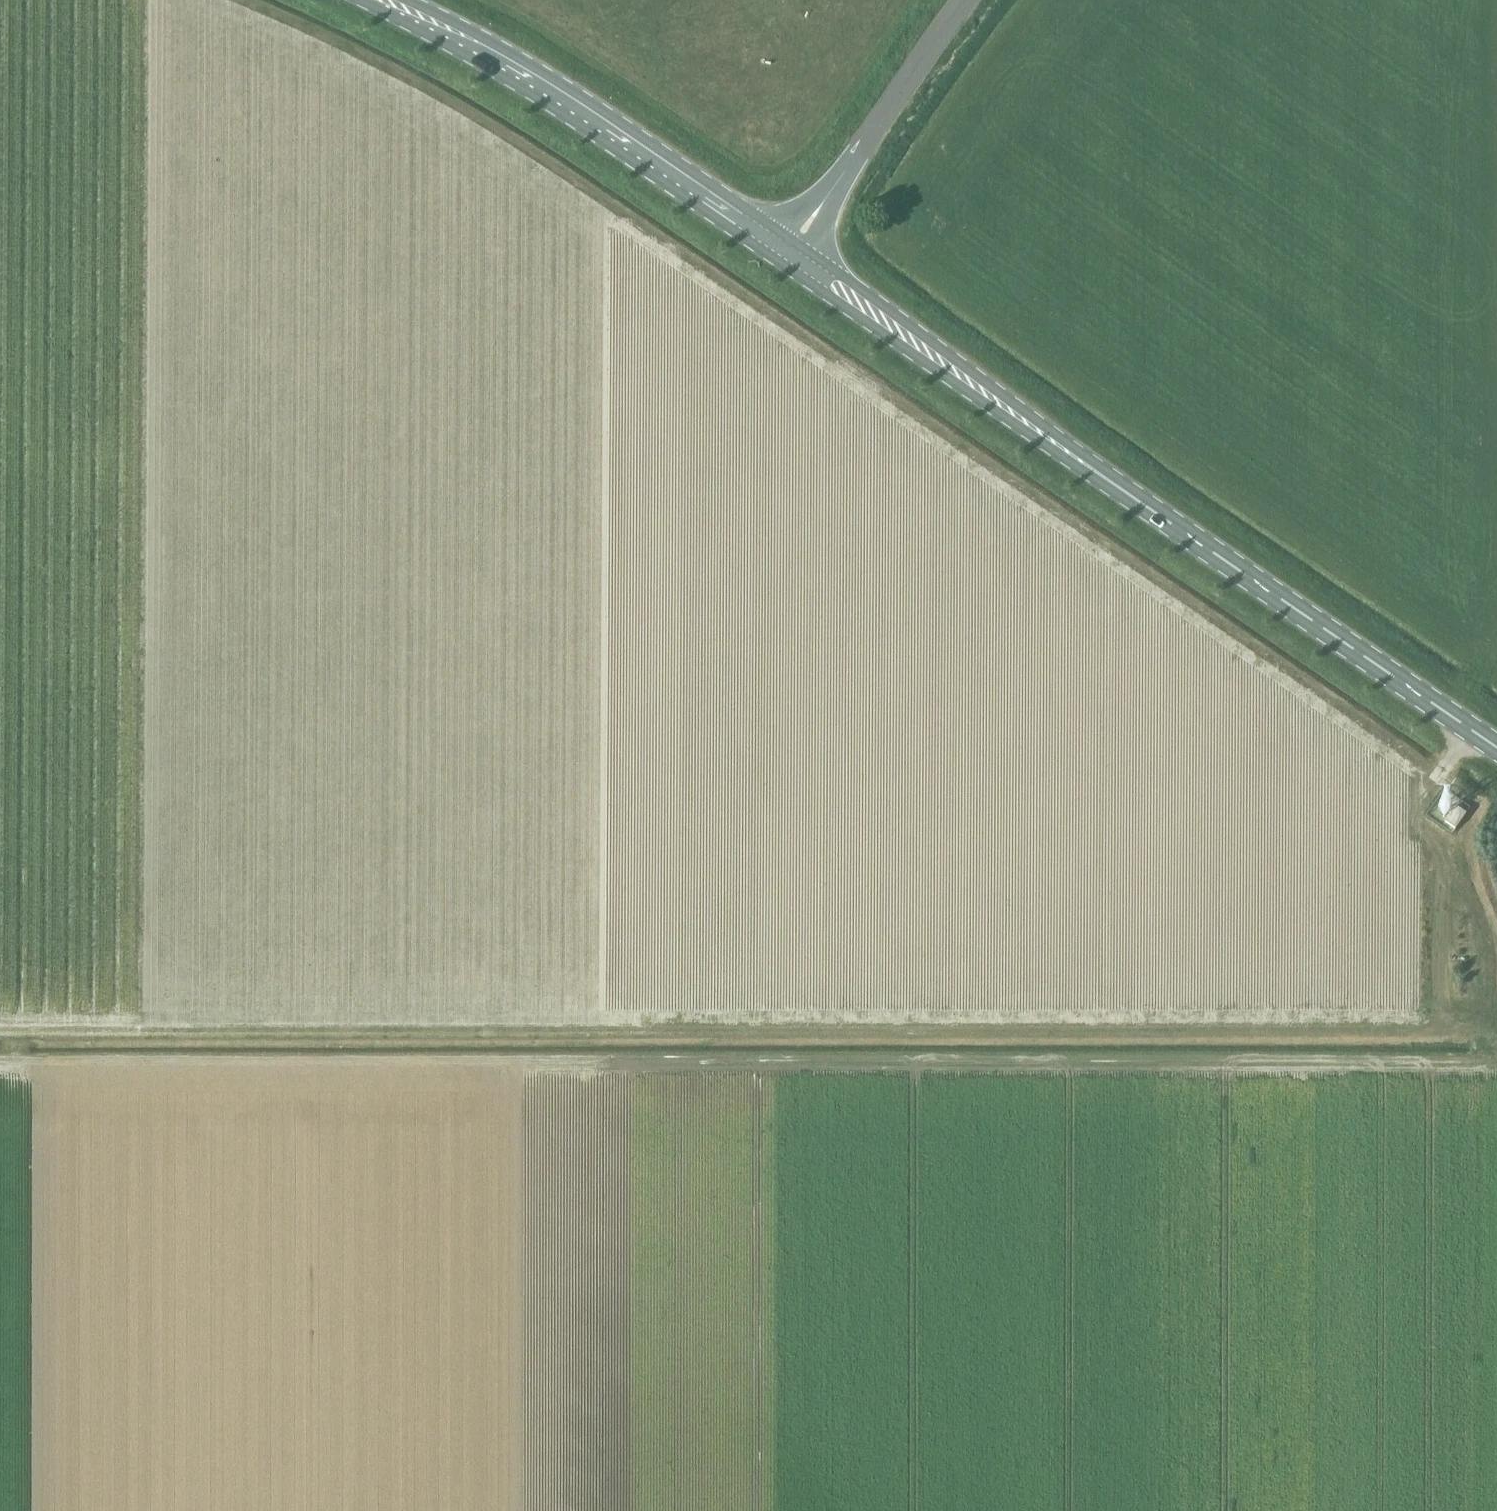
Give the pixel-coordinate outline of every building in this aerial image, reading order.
[(1456,806),(1445,822),(1455,828),(1466,813),(1456,806)]
